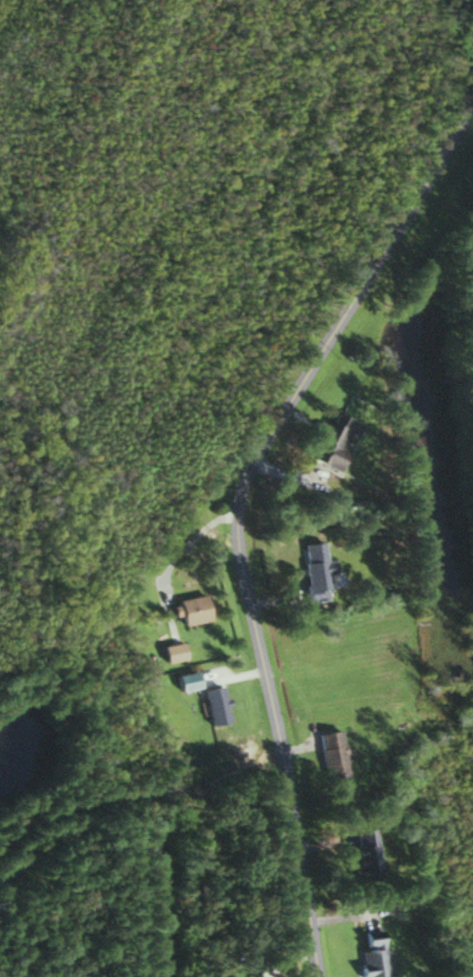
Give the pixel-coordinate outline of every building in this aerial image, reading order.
[(338,472),(345,453),(341,451),(346,437),(354,440),(360,425),(334,415),(330,425),(324,423),(309,461),(338,472)] [(300,545),(307,603),(328,601),(325,584),(334,582),(332,561),(324,562),(322,543),(300,545)] [(170,604),(176,629),(209,620),(202,596),(170,604)] [(182,646),(161,645),(161,661),(182,662),(182,646)] [(316,734),(324,782),(347,778),(339,730),(316,734)] [(380,875),(373,829),(353,832),(355,847),(348,848),(353,879),(380,875)] [(382,931),(358,933),(360,976),(385,976),(382,931)]
